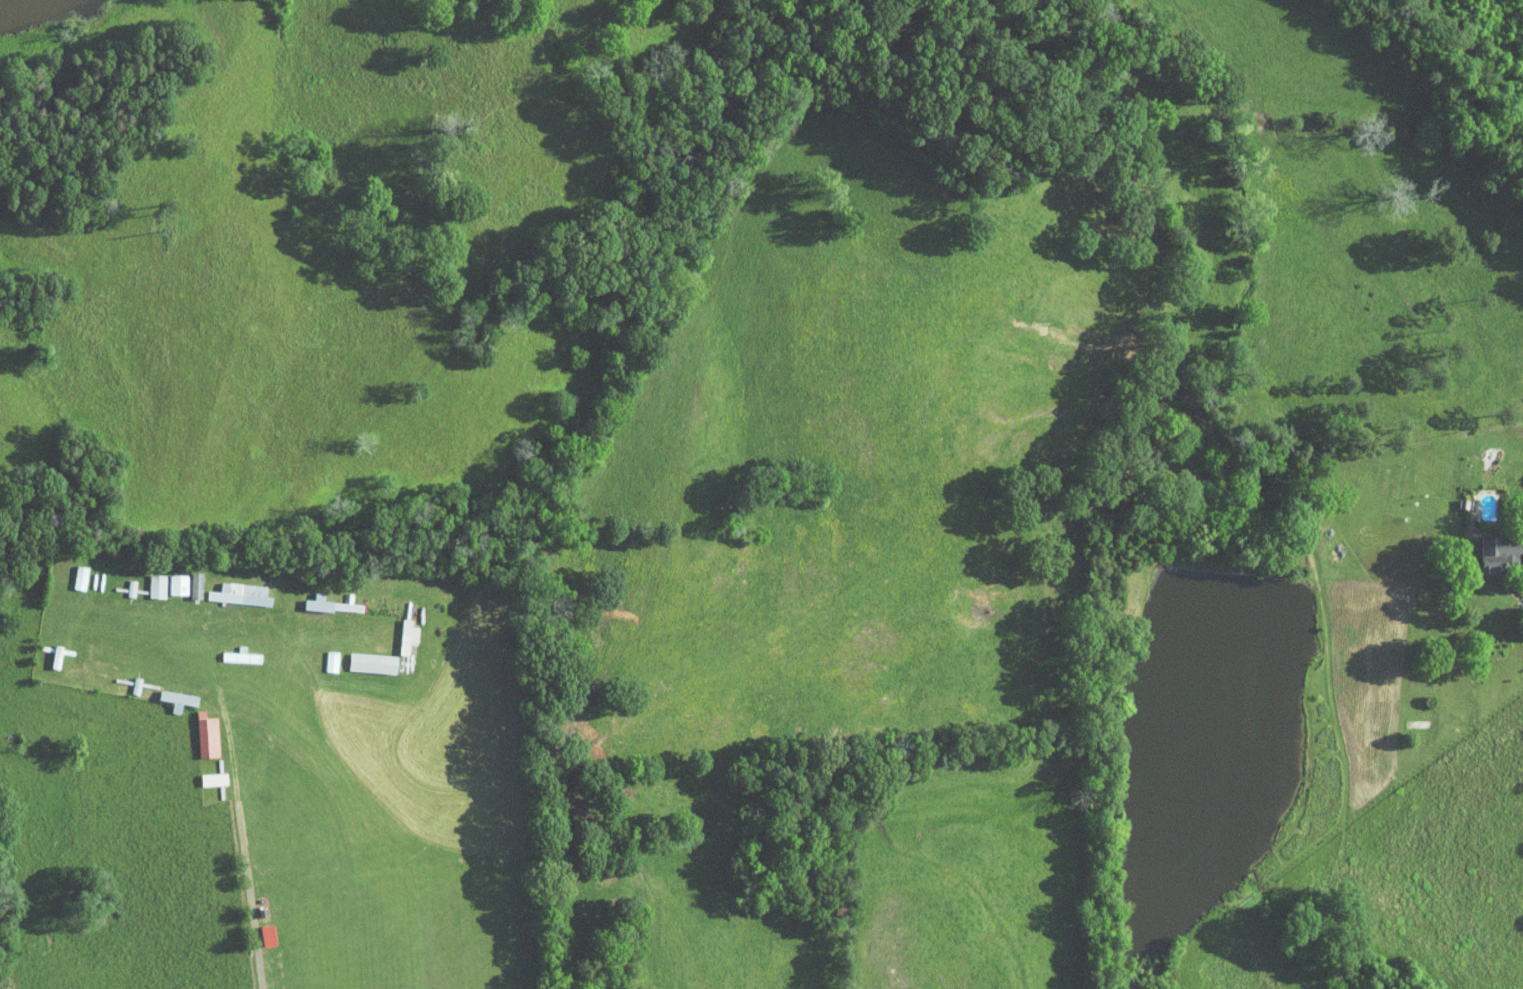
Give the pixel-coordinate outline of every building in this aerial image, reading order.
[(1474,531),(1475,567),(1500,566),(1500,557),(1510,557),(1510,547),(1514,547),(1514,556),(1522,556),(1522,531),(1474,531)] [(180,592),(192,592),(193,566),(180,566),(180,592)] [(139,592),(155,591),(155,568),(139,568),(139,592)] [(177,588),(177,568),(159,569),(159,588),(177,588)] [(197,593),(263,599),(263,590),(257,589),(257,579),(211,575),(210,584),(197,583),(197,593)] [(296,592),(295,603),(324,604),(324,594),(315,594),(315,586),(305,586),(305,592),(296,592)] [(402,620),(402,613),(392,613),(390,648),(400,649),(400,637),(408,638),(409,620),(402,620)] [(329,645),(316,644),(315,665),(328,666),(329,645)] [(388,648),(340,646),(339,665),(387,667),(388,648)] [(208,711),(196,711),(196,704),(188,704),(190,751),(210,751),(208,711)] [(218,767),(191,768),(192,780),(219,779),(218,767)] [(252,919),(254,940),(267,939),(265,918),(252,919)]
